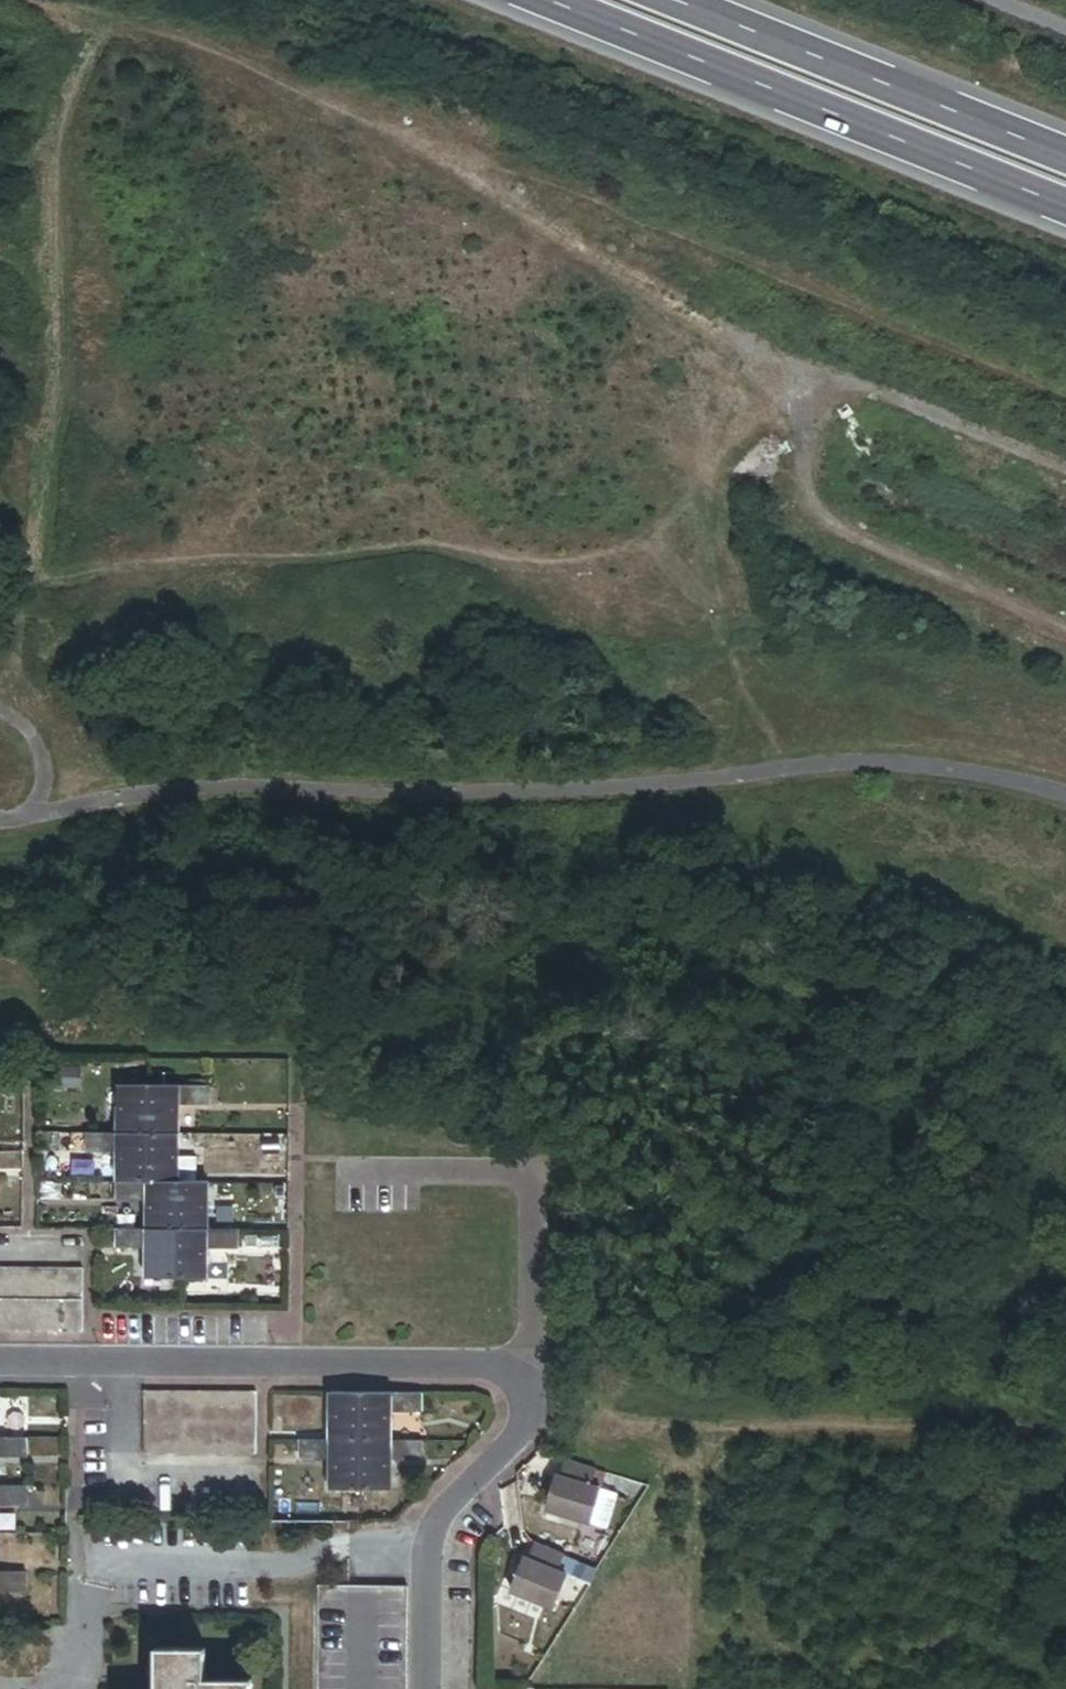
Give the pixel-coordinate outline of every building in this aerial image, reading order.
[(147,1132),(148,1086),(119,1086),(119,1131),(147,1132)] [(179,1106),(203,1106),(203,1087),(148,1086),(147,1132),(178,1132),(179,1106)] [(147,1181),(147,1132),(119,1131),(88,1131),(88,1152),(118,1152),(118,1181),(147,1181)] [(178,1132),(147,1132),(147,1181),(178,1182),(178,1132)] [(147,1228),(178,1229),(178,1182),(147,1181),(118,1181),(117,1200),(147,1200),(147,1228)] [(178,1229),(209,1229),(209,1182),(178,1182),(178,1229)] [(147,1276),(177,1276),(178,1229),(147,1228),(117,1228),(117,1248),(147,1248),(147,1276)] [(178,1229),(177,1276),(208,1277),(209,1249),(236,1249),(232,1229),(209,1229),(178,1229)] [(25,1268),(7,1268),(7,1302),(25,1302),(25,1268)] [(45,1269),(25,1268),(25,1302),(44,1302),(45,1269)] [(66,1269),(45,1269),(44,1302),(65,1302),(66,1269)] [(65,1302),(83,1302),(83,1269),(66,1269),(65,1302)] [(7,1302),(7,1331),(25,1331),(25,1302),(7,1302)] [(25,1302),(25,1331),(44,1331),(44,1302),(25,1302)] [(44,1302),(44,1331),(65,1331),(65,1302),(44,1302)] [(82,1331),(83,1302),(65,1302),(65,1331),(82,1331)] [(161,1391),(143,1391),(143,1423),(162,1423),(161,1391)] [(181,1423),(181,1392),(161,1391),(162,1423),(181,1423)] [(198,1423),(198,1392),(181,1392),(181,1423),(198,1423)] [(216,1423),(216,1392),(198,1392),(198,1423),(216,1423)] [(235,1423),(235,1392),(216,1392),(216,1423),(235,1423)] [(255,1423),(255,1392),(235,1392),(235,1423),(255,1423)] [(361,1440),(362,1393),(331,1393),(331,1440),(361,1440)] [(422,1393),(362,1393),(361,1440),(392,1440),(392,1411),(422,1411),(422,1393)] [(162,1423),(143,1423),(143,1453),(160,1453),(161,1453),(162,1453),(162,1423)] [(162,1423),(162,1453),(181,1454),(181,1423),(162,1423)] [(181,1423),(181,1454),(198,1454),(198,1423),(181,1423)] [(198,1423),(198,1454),(216,1454),(216,1423),(198,1423)] [(216,1423),(216,1454),(235,1454),(235,1423),(216,1423)] [(235,1423),(235,1454),(255,1454),(255,1423),(235,1423)] [(26,1438),(0,1438),(0,1457),(26,1457),(26,1438)] [(361,1489),(361,1440),(331,1440),(302,1440),(302,1459),(330,1459),(330,1489),(361,1489)] [(422,1440),(392,1440),(361,1440),(361,1489),(391,1489),(391,1459),(422,1459),(422,1440)] [(545,1515),(605,1533),(616,1497),(590,1489),(596,1472),(565,1461),(555,1495),(552,1494),(545,1515)] [(26,1505),(26,1486),(0,1486),(0,1505),(26,1505)] [(592,1569),(597,1554),(566,1542),(560,1556),(592,1569)] [(505,1594),(548,1611),(563,1576),(553,1573),(560,1556),(534,1546),(531,1545),(530,1544),(517,1576),(514,1574),(505,1594)] [(25,1592),(25,1573),(0,1573),(0,1592),(25,1592)] [(250,1680),(206,1679),(206,1649),(158,1649),(158,1679),(164,1679),(164,1688),(250,1688),(250,1680)]
